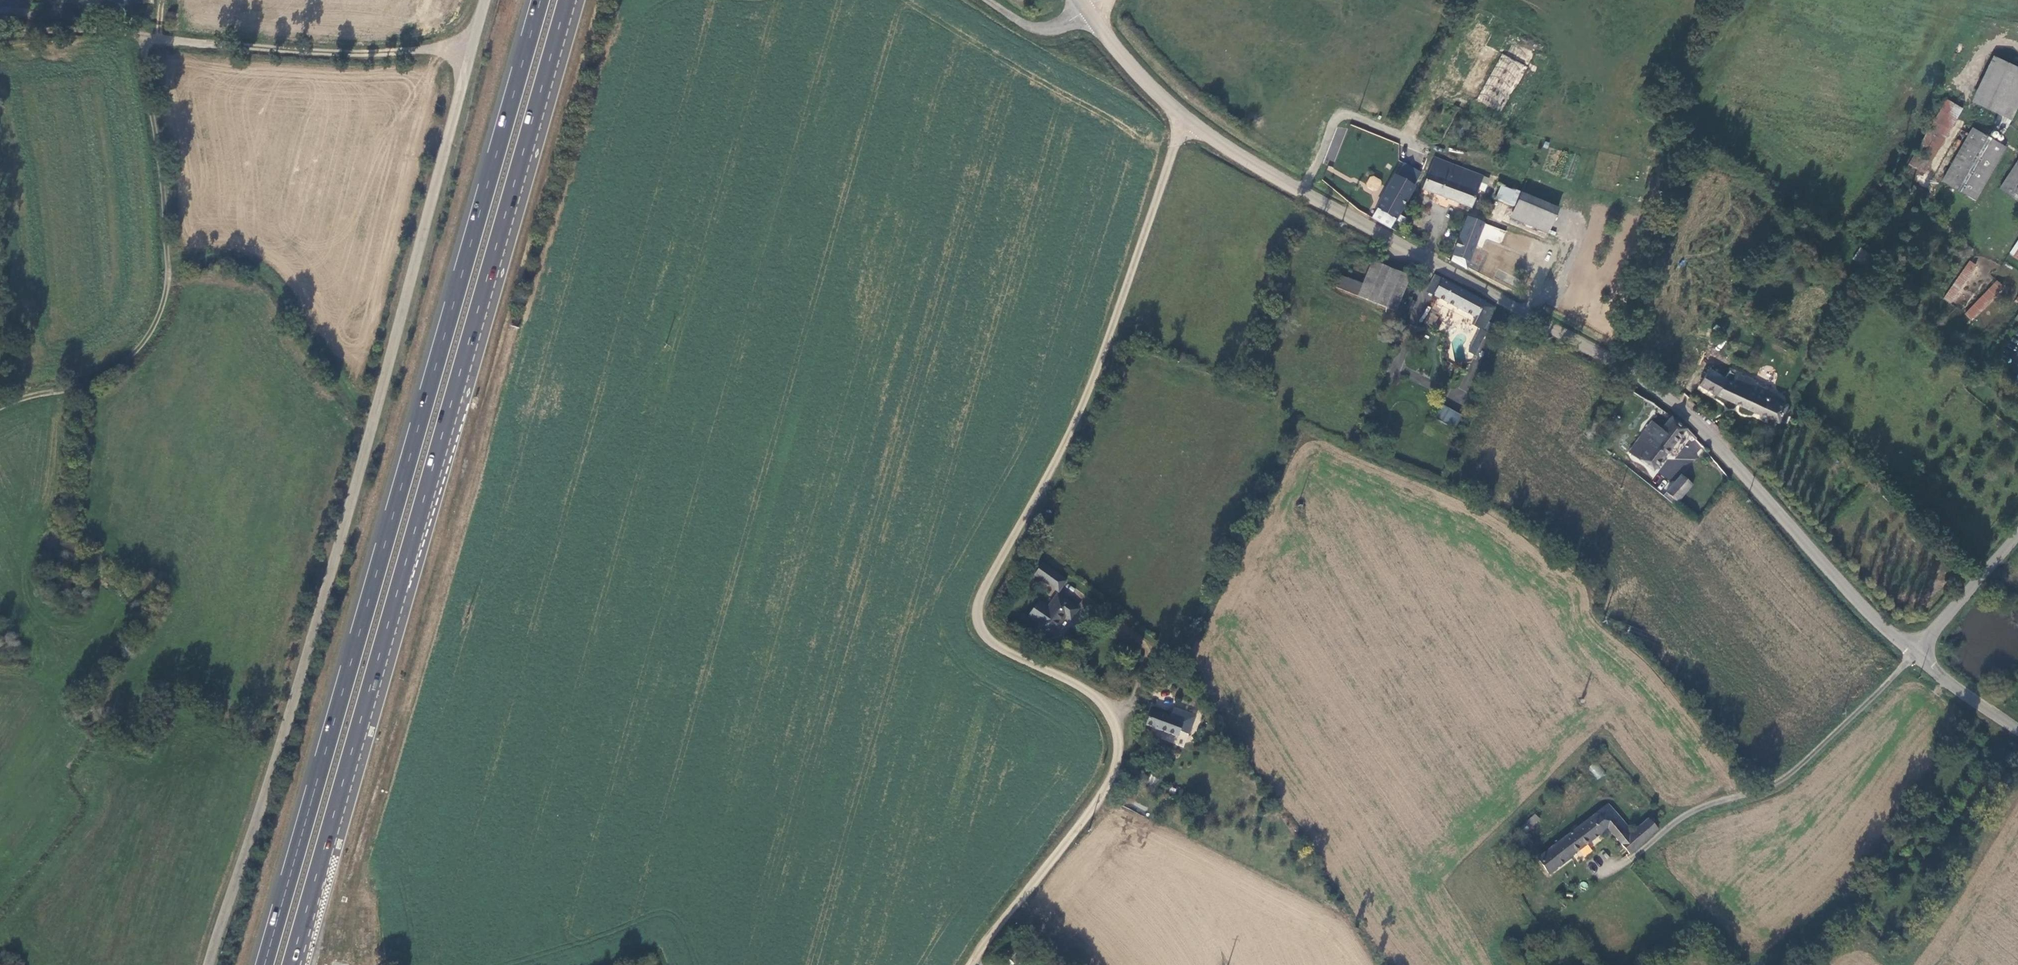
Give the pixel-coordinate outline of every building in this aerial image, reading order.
[(1993,56),(1972,102),(2010,119),(2017,99),(2017,67),(1993,56)] [(1502,121),(1530,78),(1502,61),(1475,104),(1502,121)] [(1960,108),(1945,100),(1910,166),(1925,174),(1960,108)] [(1943,185),(1976,202),(2004,146),(1971,129),(1943,185)] [(1481,180),(1433,162),(1423,192),(1468,210),(1481,180)] [(1999,190),(2017,203),(2017,163),(1999,190)] [(1365,185),(1376,192),(1383,181),(1371,174),(1365,185)] [(1373,221),(1391,230),(1395,223),(1404,227),(1409,218),(1400,213),(1413,189),(1395,180),(1373,221)] [(1557,210),(1501,187),(1493,206),(1512,214),(1508,224),(1546,239),(1557,210)] [(1451,262),(1467,270),(1483,225),(1466,219),(1451,262)] [(2009,257),(2017,262),(2017,245),(2009,257)] [(1866,273),(1871,265),(1856,254),(1850,262),(1866,273)] [(1948,303),(1976,265),(1969,260),(1942,298),(1948,303)] [(1361,286),(1356,297),(1392,314),(1409,279),(1372,263),(1361,286)] [(1361,286),(1345,278),(1339,289),(1356,297),(1361,286)] [(1488,325),(1494,310),(1433,278),(1426,294),(1475,320),(1471,328),(1478,332),(1467,354),(1474,358),(1485,335),(1483,334),(1488,325)] [(1994,281),(1965,314),(1971,319),(2000,286),(1994,281)] [(1415,305),(1410,302),(1406,312),(1412,314),(1415,305)] [(1496,329),(1488,325),(1483,334),(1485,335),(1492,338),(1496,329)] [(1773,390),(1730,370),(1723,380),(1708,370),(1698,384),(1716,396),(1779,424),(1786,409),(1787,407),(1769,398),(1773,390)] [(1459,419),(1440,408),(1433,421),(1452,432),(1459,419)] [(1651,474),(1686,433),(1671,420),(1661,432),(1652,425),(1628,455),(1651,474)] [(1664,495),(1675,505),(1693,487),(1682,477),(1664,495)] [(1059,593),(1068,580),(1043,562),(1034,574),(1059,593)] [(1037,623),(1034,627),(1052,640),(1066,619),(1071,622),(1080,609),(1057,593),(1047,606),(1039,600),(1027,617),(1037,623)] [(1190,734),(1197,716),(1173,707),(1170,717),(1151,710),(1145,726),(1179,738),(1181,731),(1190,734)] [(1594,778),(1603,775),(1599,762),(1590,765),(1594,778)] [(1662,830),(1653,819),(1631,836),(1608,809),(1578,833),(1576,831),(1573,833),(1575,836),(1538,863),(1549,878),(1607,833),(1628,858),(1662,830)] [(1527,832),(1541,820),(1535,814),(1522,826),(1527,832)] [(1008,940),(999,951),(1011,960),(1020,949),(1008,940)]
